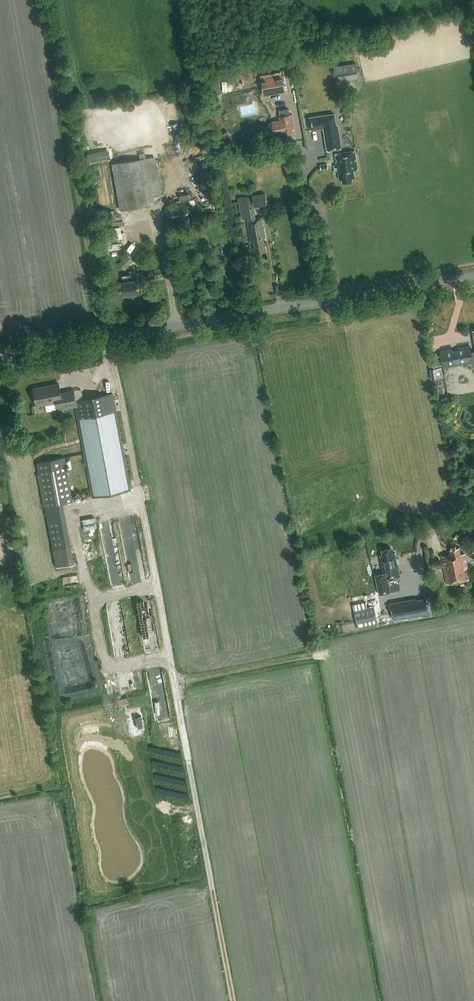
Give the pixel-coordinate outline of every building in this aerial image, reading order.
[(358,72),(356,63),(334,66),(335,75),(358,72)] [(282,74),(260,78),(263,96),(285,92),(282,74)] [(293,136),(292,129),(295,128),(292,114),(288,115),(288,110),(280,111),(281,116),(279,116),(280,120),(272,121),(268,126),(270,133),(274,136),(283,134),(284,138),(293,136)] [(323,128),(327,151),(341,148),(338,125),(336,125),(334,113),(308,117),(311,130),(323,128)] [(339,172),(340,179),(342,179),(343,182),(353,180),(352,177),(354,177),(353,169),(357,168),(354,150),(336,154),(338,165),(335,166),(336,173),(339,172)] [(113,162),(120,209),(154,203),(153,196),(162,194),(155,155),(113,162)] [(251,196),(251,197),(253,207),(267,204),(264,193),(251,196)] [(250,208),(248,197),(238,198),(242,218),(246,217),(247,220),(246,221),(250,241),(253,240),(255,253),(265,252),(263,239),(265,238),(261,217),(254,219),(252,208),(250,208)] [(189,202),(165,207),(168,221),(191,217),(189,202)] [(124,269),(133,260),(127,254),(118,264),(124,269)] [(139,292),(138,285),(140,284),(138,273),(136,273),(135,271),(129,272),(129,274),(122,275),(123,282),(119,282),(121,295),(139,292)] [(472,362),(473,366),(473,351),(471,352),(470,345),(440,351),(443,367),(472,362)] [(61,409),(76,406),(77,406),(76,401),(74,390),(61,393),(59,383),(33,388),(37,406),(56,402),(58,409),(61,409)] [(77,406),(76,406),(93,497),(130,490),(112,394),(76,401),(77,406)] [(74,565),(71,546),(63,503),(73,501),(65,457),(37,462),(56,568),(74,565)] [(100,522),(114,588),(129,585),(128,578),(133,577),(134,581),(147,579),(145,573),(130,577),(117,519),(100,522)] [(464,559),(466,558),(465,553),(460,554),(459,547),(450,549),(451,554),(442,556),(445,566),(444,566),(447,584),(469,579),(464,559)] [(391,548),(382,550),(383,555),(380,555),(384,572),(376,574),(380,594),(391,591),(388,578),(400,575),(394,552),(392,553),(391,548)] [(439,561),(431,562),(432,570),(441,568),(439,561)] [(428,613),(425,597),(424,597),(424,599),(416,600),(416,599),(391,603),(394,619),(428,613)] [(376,618),(356,622),(358,630),(378,625),(376,618)] [(133,732),(146,732),(146,724),(132,724),(133,732)] [(178,791),(182,791),(181,777),(169,778),(170,799),(178,799),(178,791)]
